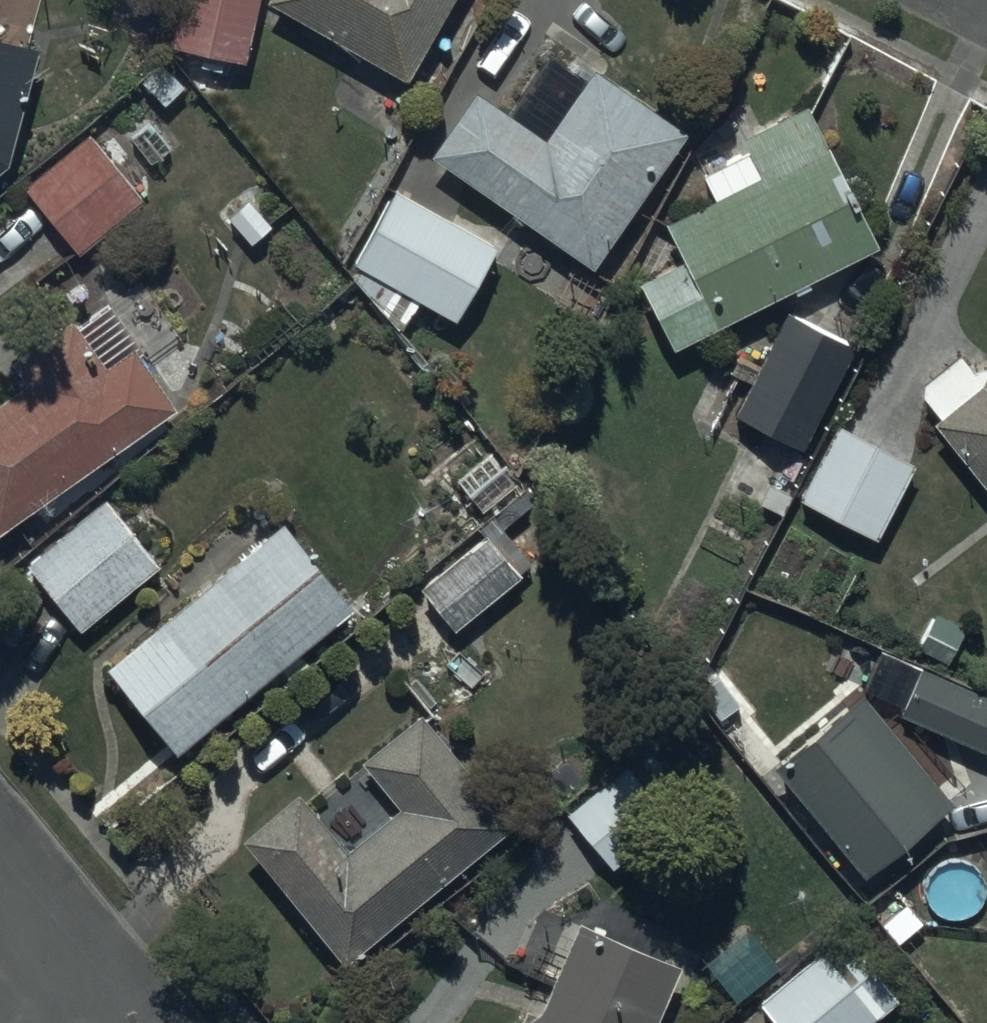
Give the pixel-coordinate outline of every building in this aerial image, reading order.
[(173,46),(245,62),(260,0),(184,0),(173,46)] [(452,0),(271,0),(270,3),(409,79),(452,0)] [(10,165),(40,49),(0,39),(0,174),(10,165)] [(478,94),(434,157),(595,269),(692,131),(599,65),(585,85),(550,60),(511,117),(478,94)] [(878,248),(808,106),(742,141),(751,158),(705,182),(716,203),(667,228),(685,263),(640,286),(674,352),(878,248)] [(88,133),(23,188),(77,252),(142,197),(88,133)] [(498,243),(390,187),(347,276),(403,332),(418,302),(457,322),(498,243)] [(177,411),(108,310),(79,331),(73,322),(11,364),(25,386),(0,403),(0,532),(177,411)] [(857,349),(788,316),(735,420),(803,455),(857,349)] [(985,371),(975,380),(960,362),(924,391),(923,404),(939,424),(934,429),(986,496),(986,374),(985,371)] [(914,470),(838,429),(798,501),(875,543),(914,470)] [(160,568),(106,500),(29,564),(81,631),(160,568)] [(283,530),(107,672),(177,758),(352,615),(283,530)] [(421,584),(457,630),(524,576),(489,531),(421,584)] [(923,670),(920,676),(885,660),(870,695),(903,710),(900,716),(986,754),(986,698),(923,670)] [(955,810),(864,700),(777,771),(868,881),(955,810)] [(302,798),(245,843),(347,964),(517,830),(427,716),(364,767),(400,813),(347,855),(302,798)] [(631,758),(567,813),(614,869),(679,815),(631,758)] [(537,1022),(658,1022),(681,973),(583,928),(541,1020),(537,1022)] [(757,1004),(772,1022),(875,1022),(900,1004),(845,934),(757,1004)] [(778,974),(748,935),(710,964),(741,1003),(778,974)]
